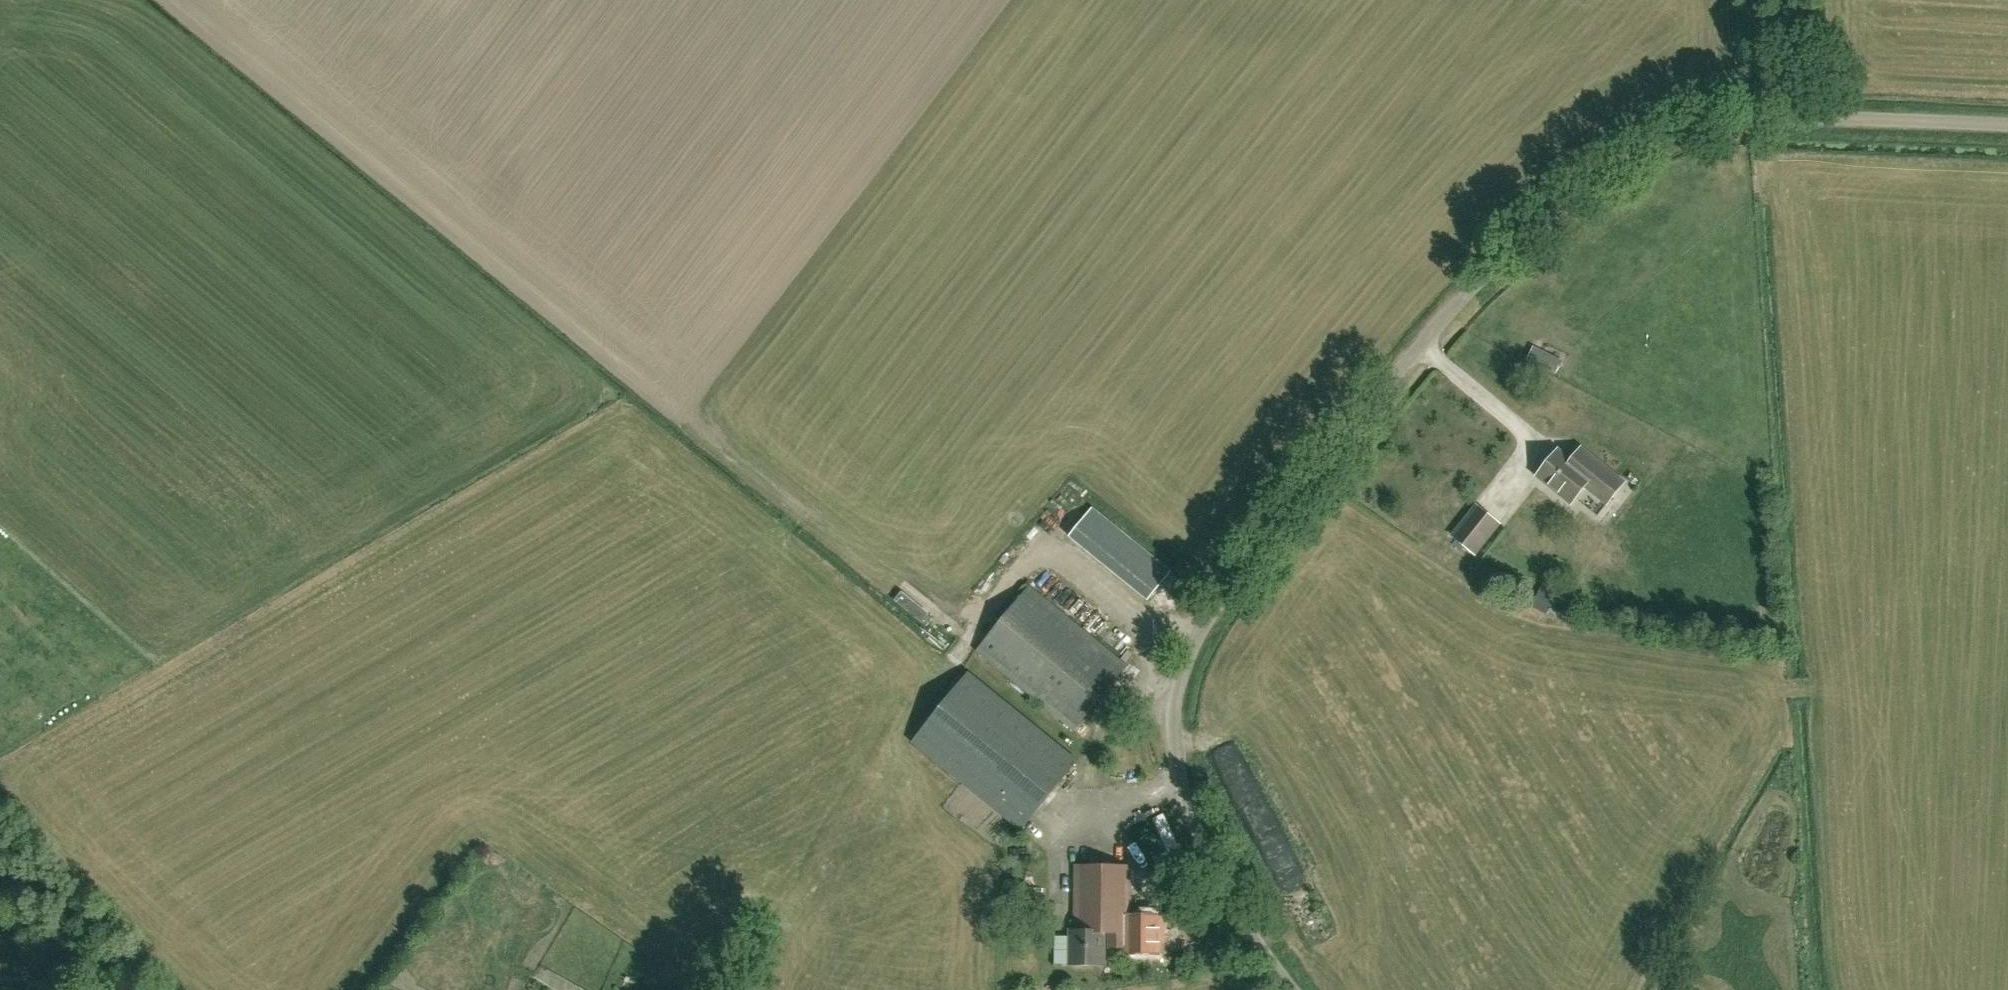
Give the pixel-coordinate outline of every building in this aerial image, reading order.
[(1556,372),(1562,359),(1532,344),(1526,358),(1556,372)] [(1557,450),(1537,475),(1571,503),(1585,486),(1607,503),(1623,483),(1579,448),(1570,460),(1557,450)] [(1071,533),(1149,597),(1172,570),(1094,505),(1071,533)] [(1476,506),(1452,536),(1474,554),(1498,524),(1476,506)] [(1572,618),(1580,602),(1544,583),(1532,605),(1548,613),(1550,609),(1558,613),(1559,611),(1572,618)] [(1030,586),(977,650),(1074,729),(1127,665),(1030,586)] [(913,741),(1022,829),(1077,761),(969,673),(913,741)] [(1077,866),(1076,931),(1071,931),(1071,964),(1104,964),(1104,945),(1105,945),(1105,932),(1109,932),(1109,947),(1130,947),(1130,953),(1157,953),(1157,934),(1159,934),(1159,915),(1130,916),(1130,866),(1077,866)]
